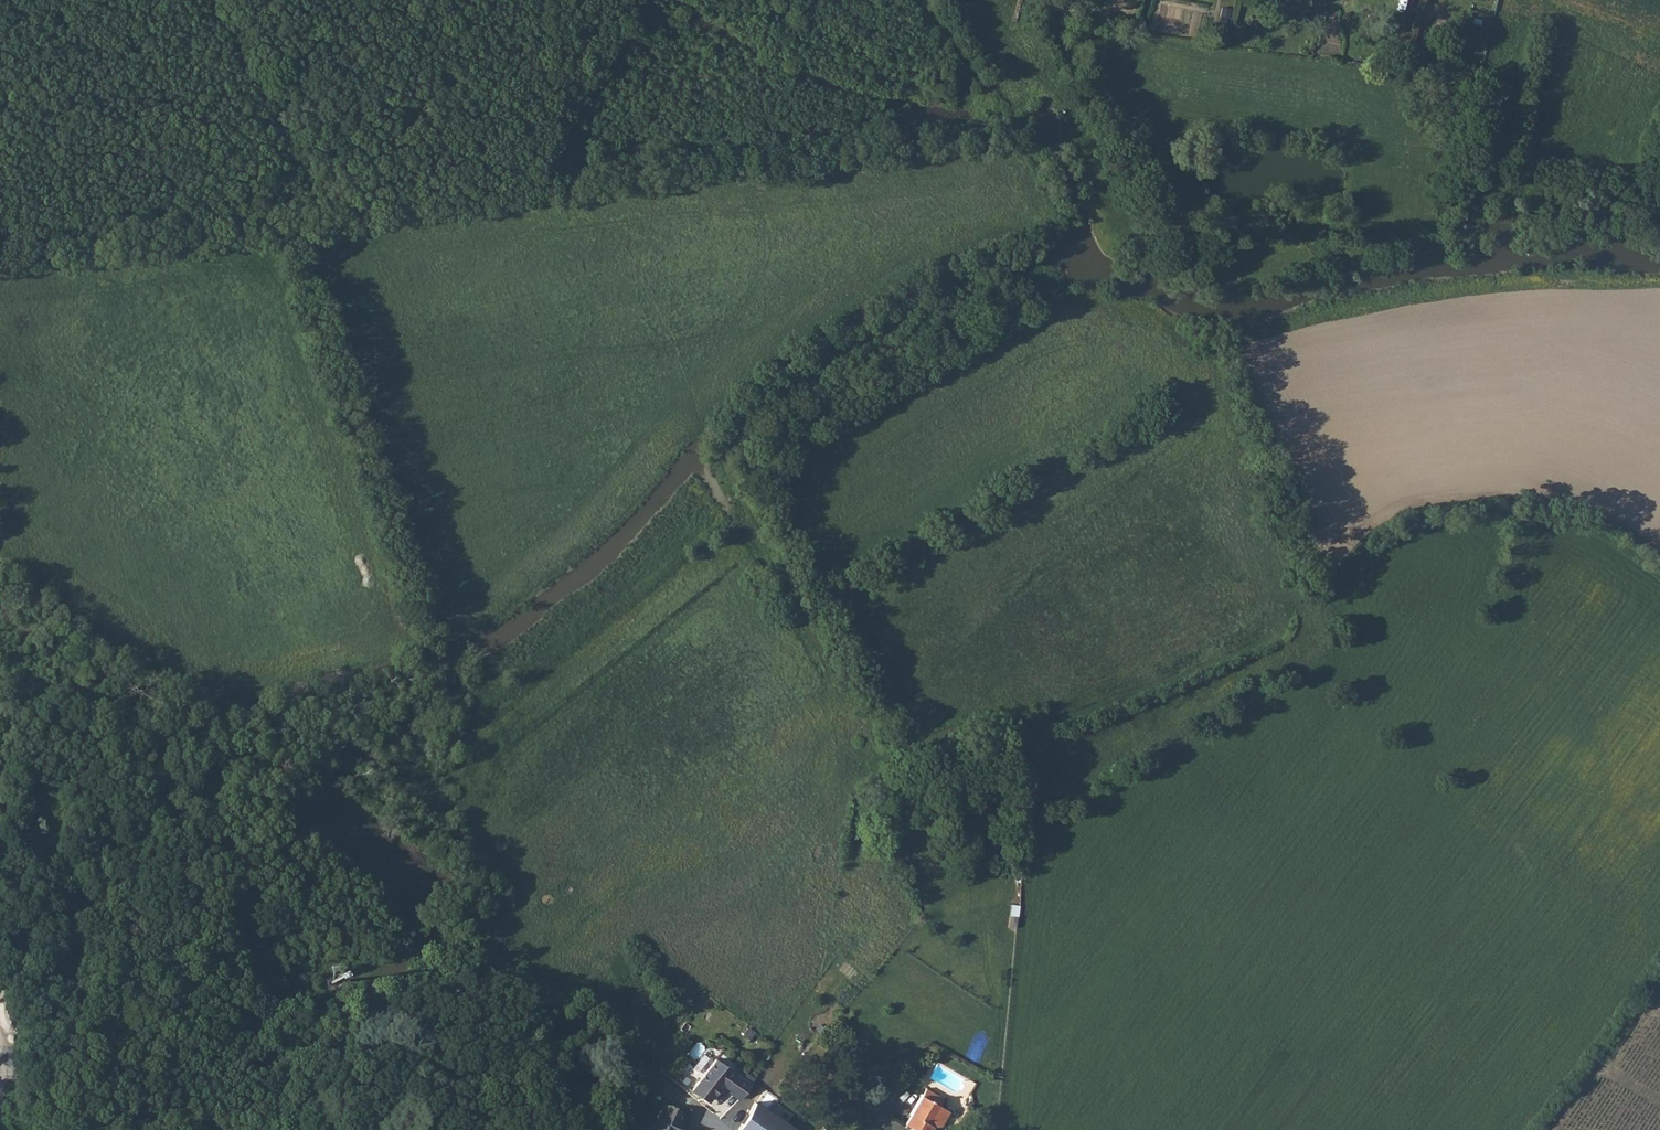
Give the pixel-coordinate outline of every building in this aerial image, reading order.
[(1016,927),(1017,915),(1009,915),(1009,926),(1016,927)] [(715,1058),(690,1089),(708,1102),(720,1085),(739,1099),(750,1084),(748,1082),(732,1071),(715,1058)] [(882,1076),(889,1071),(885,1066),(878,1071),(882,1076)] [(926,1087),(905,1124),(915,1129),(930,1129),(932,1126),(941,1126),(949,1111),(940,1105),(944,1098),(926,1087)] [(790,1128),(791,1127),(766,1110),(754,1102),(737,1129),(794,1129),(790,1128)] [(684,1128),(681,1126),(686,1116),(662,1105),(650,1129),(684,1129),(684,1128)]
